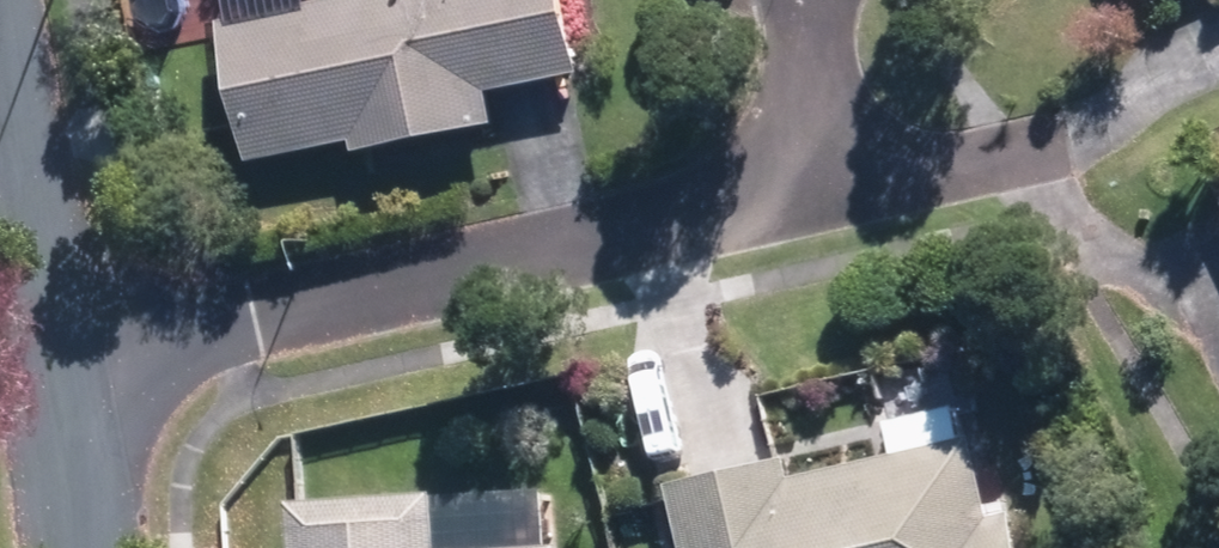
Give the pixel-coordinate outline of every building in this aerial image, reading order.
[(247,134),(251,158),(354,138),(356,149),(497,121),(491,87),(577,70),(563,0),(303,0),(224,15),(247,134)] [(1003,423),(962,434),(954,402),(887,419),(894,449),(799,474),(792,450),(671,482),(688,547),(1036,547),(1003,423)] [(283,547),(556,547),(554,482),(282,489),(283,547)]
